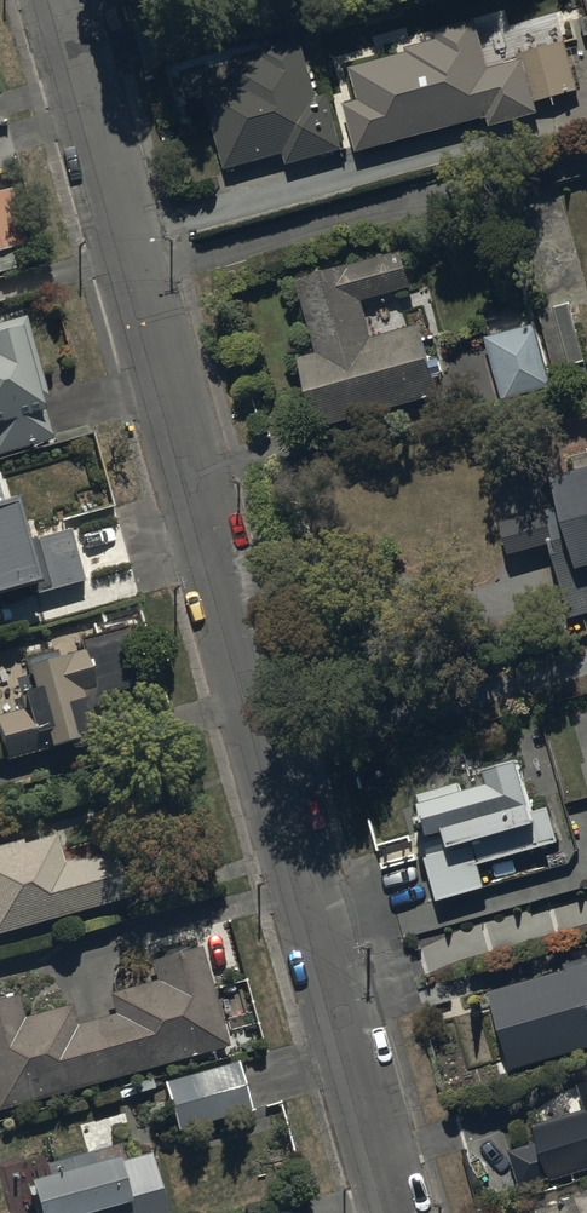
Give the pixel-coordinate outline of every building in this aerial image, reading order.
[(579,93),(564,43),(515,57),(517,63),(489,71),(476,22),(437,33),(440,42),(406,51),(407,55),(350,70),(359,103),(346,106),(359,153),(579,93)] [(316,94),(300,35),(261,46),(263,55),(231,64),(235,79),(203,88),(225,166),(284,150),(287,162),(344,146),(329,90),(316,94)] [(0,197),(0,257),(29,249),(14,194),(0,197)] [(355,270),(300,285),(321,360),(302,365),(321,434),(442,400),(423,332),(376,345),(366,308),(416,294),(406,259),(356,273),(355,270)] [(571,307),(541,316),(557,373),(586,364),(586,363),(571,307)] [(24,314),(0,320),(0,451),(53,435),(41,393),(46,391),(24,314)] [(536,330),(487,342),(503,404),(552,391),(536,330)] [(550,543),(572,623),(586,620),(586,481),(558,489),(564,512),(549,516),(556,541),(550,543)] [(84,585),(68,533),(27,545),(17,509),(6,512),(0,491),(0,609),(84,585)] [(0,722),(0,734),(9,766),(90,743),(88,737),(109,731),(101,702),(146,690),(130,634),(82,647),(85,658),(30,674),(35,693),(23,697),(29,714),(0,722)] [(417,825),(437,893),(486,880),(480,859),(558,837),(549,802),(536,805),(521,749),(486,759),(490,773),(422,791),(426,804),(418,806),(423,824),(417,825)] [(133,909),(119,857),(66,871),(58,843),(25,852),(24,847),(0,854),(0,944),(133,909)] [(0,1117),(232,1052),(204,953),(155,967),(160,986),(112,1000),(118,1020),(80,1031),(75,1010),(28,1023),(21,999),(0,1005),(0,1116),(0,1117)] [(586,1042),(586,953),(561,960),(563,967),(488,987),(508,1063),(586,1042)] [(254,1118),(239,1068),(167,1089),(182,1139),(254,1118)] [(506,1145),(518,1184),(586,1163),(586,1071),(575,1074),(584,1104),(529,1121),(534,1137),(506,1145)] [(151,1164),(127,1171),(122,1152),(48,1172),(51,1186),(27,1192),(33,1212),(164,1212),(151,1164)] [(534,1203),(537,1212),(586,1212),(586,1184),(534,1203)]
